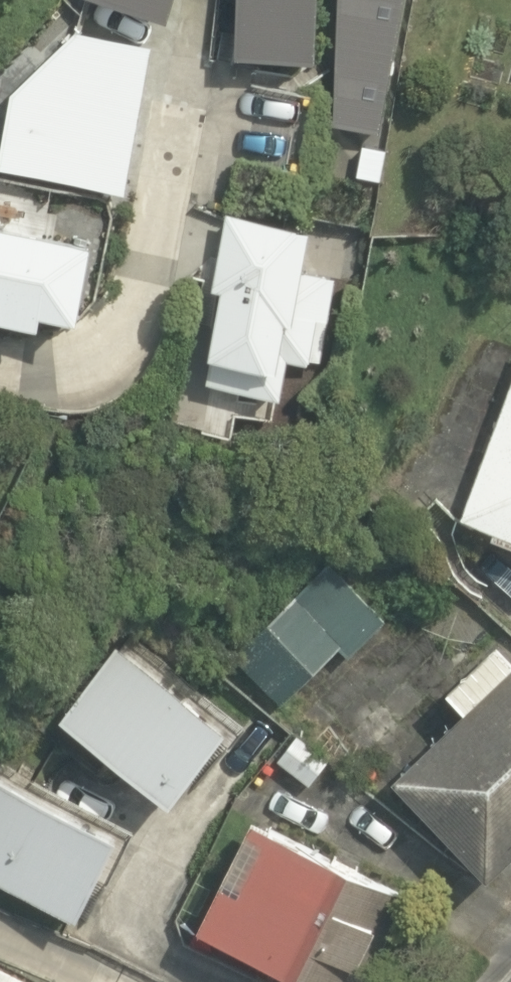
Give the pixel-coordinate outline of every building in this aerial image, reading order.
[(238,60),(323,61),(323,0),(239,0),(238,60)] [(332,142),(432,136),(434,0),(340,0),(332,142)] [(46,326),(49,305),(93,312),(103,248),(43,239),(51,191),(0,183),(0,319),(46,326)] [(309,262),(316,220),(234,206),(205,377),(288,391),(293,363),(331,369),(347,269),(309,262)] [(457,505),(510,524),(510,351),(457,505)] [(307,596),(300,586),(212,646),(224,663),(235,656),(271,709),(317,678),(311,669),(345,646),(351,655),(391,628),(350,566),(307,596)] [(97,615),(31,694),(169,809),(235,729),(97,615)] [(469,714),(395,781),(483,878),(510,852),(510,629),(445,689),(469,714)] [(69,929),(125,841),(0,761),(0,885),(69,929)] [(180,915),(277,981),(340,981),(406,886),(266,790),(180,915)]
